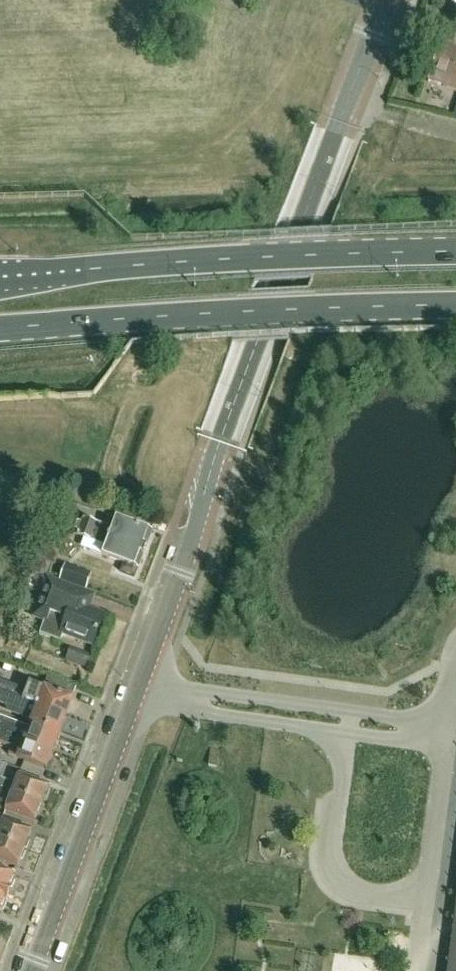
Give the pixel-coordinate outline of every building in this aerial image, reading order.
[(442,43),(430,79),(455,88),(455,48),(442,43)] [(83,518),(80,527),(146,551),(152,533),(116,519),(112,529),(83,518)] [(139,569),(146,551),(80,527),(77,536),(106,546),(102,556),(124,563),(121,572),(135,577),(138,569),(139,569)] [(55,566),(60,551),(40,545),(36,560),(55,566)] [(86,590),(92,574),(65,565),(60,580),(86,590)] [(62,641),(64,634),(93,645),(104,615),(91,610),(96,596),(46,577),(31,617),(44,622),(40,633),(62,641)] [(73,700),(29,684),(28,686),(25,685),(23,690),(0,682),(0,689),(17,696),(17,697),(67,716),(73,700)] [(67,716),(17,697),(13,707),(34,714),(31,723),(30,726),(47,732),(49,729),(60,733),(67,716)] [(30,726),(29,728),(0,717),(0,734),(52,754),(59,737),(60,733),(49,729),(47,732),(30,726)] [(46,770),(52,754),(0,734),(0,743),(21,751),(18,759),(46,770)] [(42,806),(49,787),(20,776),(16,785),(0,779),(0,790),(42,806)] [(35,824),(42,806),(0,790),(0,809),(6,812),(6,813),(35,824)] [(25,851),(32,832),(2,821),(0,827),(0,841),(25,851)] [(18,869),(25,851),(0,841),(0,862),(18,869)] [(7,895),(15,876),(0,870),(0,893),(7,895)]
